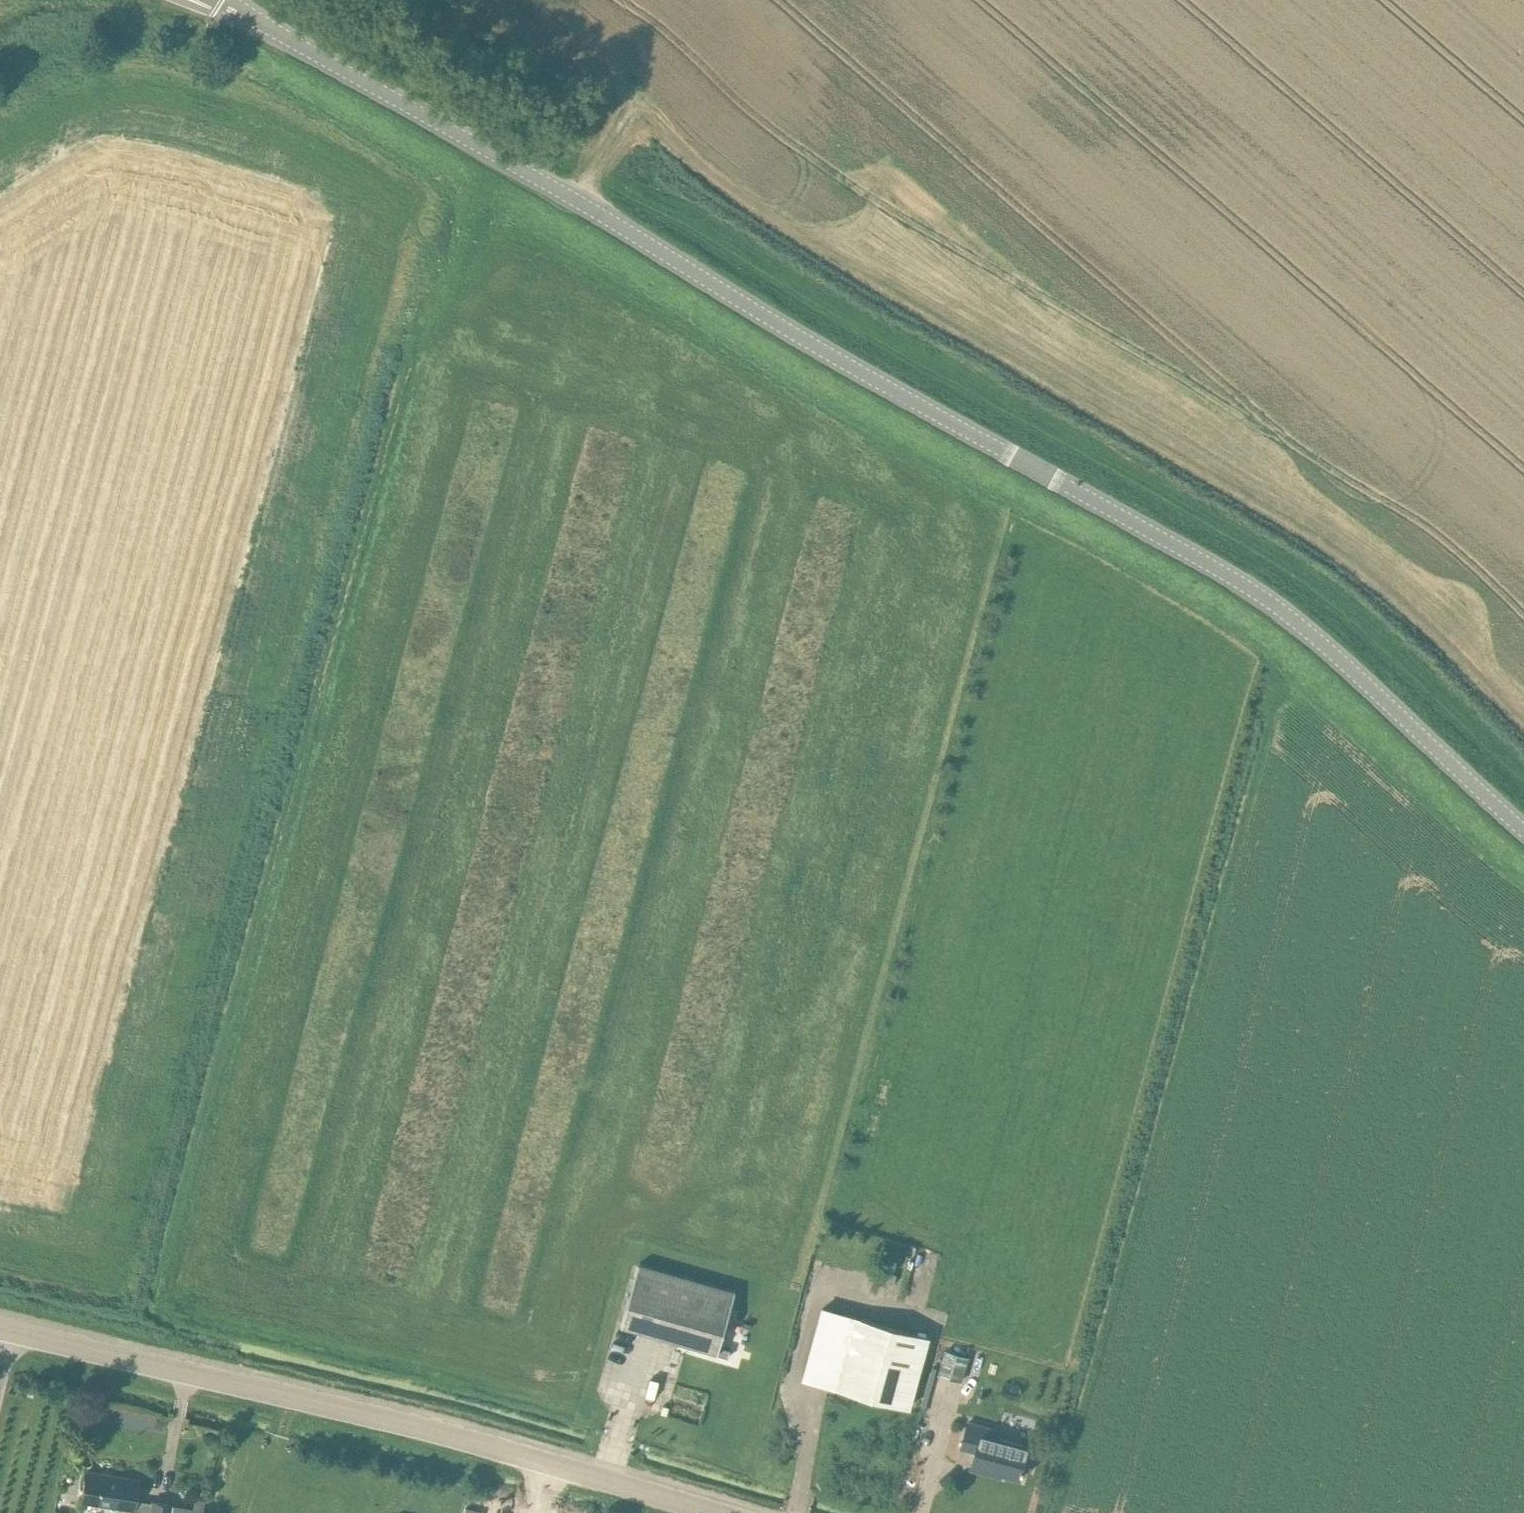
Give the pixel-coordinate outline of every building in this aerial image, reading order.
[(640,1263),(627,1306),(622,1325),(719,1352),(736,1290),(640,1263)] [(889,1272),(886,1283),(894,1285),(897,1274),(889,1272)] [(823,1309),(809,1358),(804,1377),(910,1407),(929,1338),(823,1309)] [(992,1363),(946,1350),(931,1403),(976,1417),(992,1363)] [(992,1470),(1020,1478),(1029,1448),(997,1439),(999,1432),(968,1424),(967,1428),(961,1447),(976,1451),(972,1468),(991,1473),(992,1470)] [(171,1504),(152,1501),(152,1502),(135,1499),(138,1481),(86,1472),(81,1499),(101,1502),(132,1508),(131,1512),(169,1512),(171,1504)]
